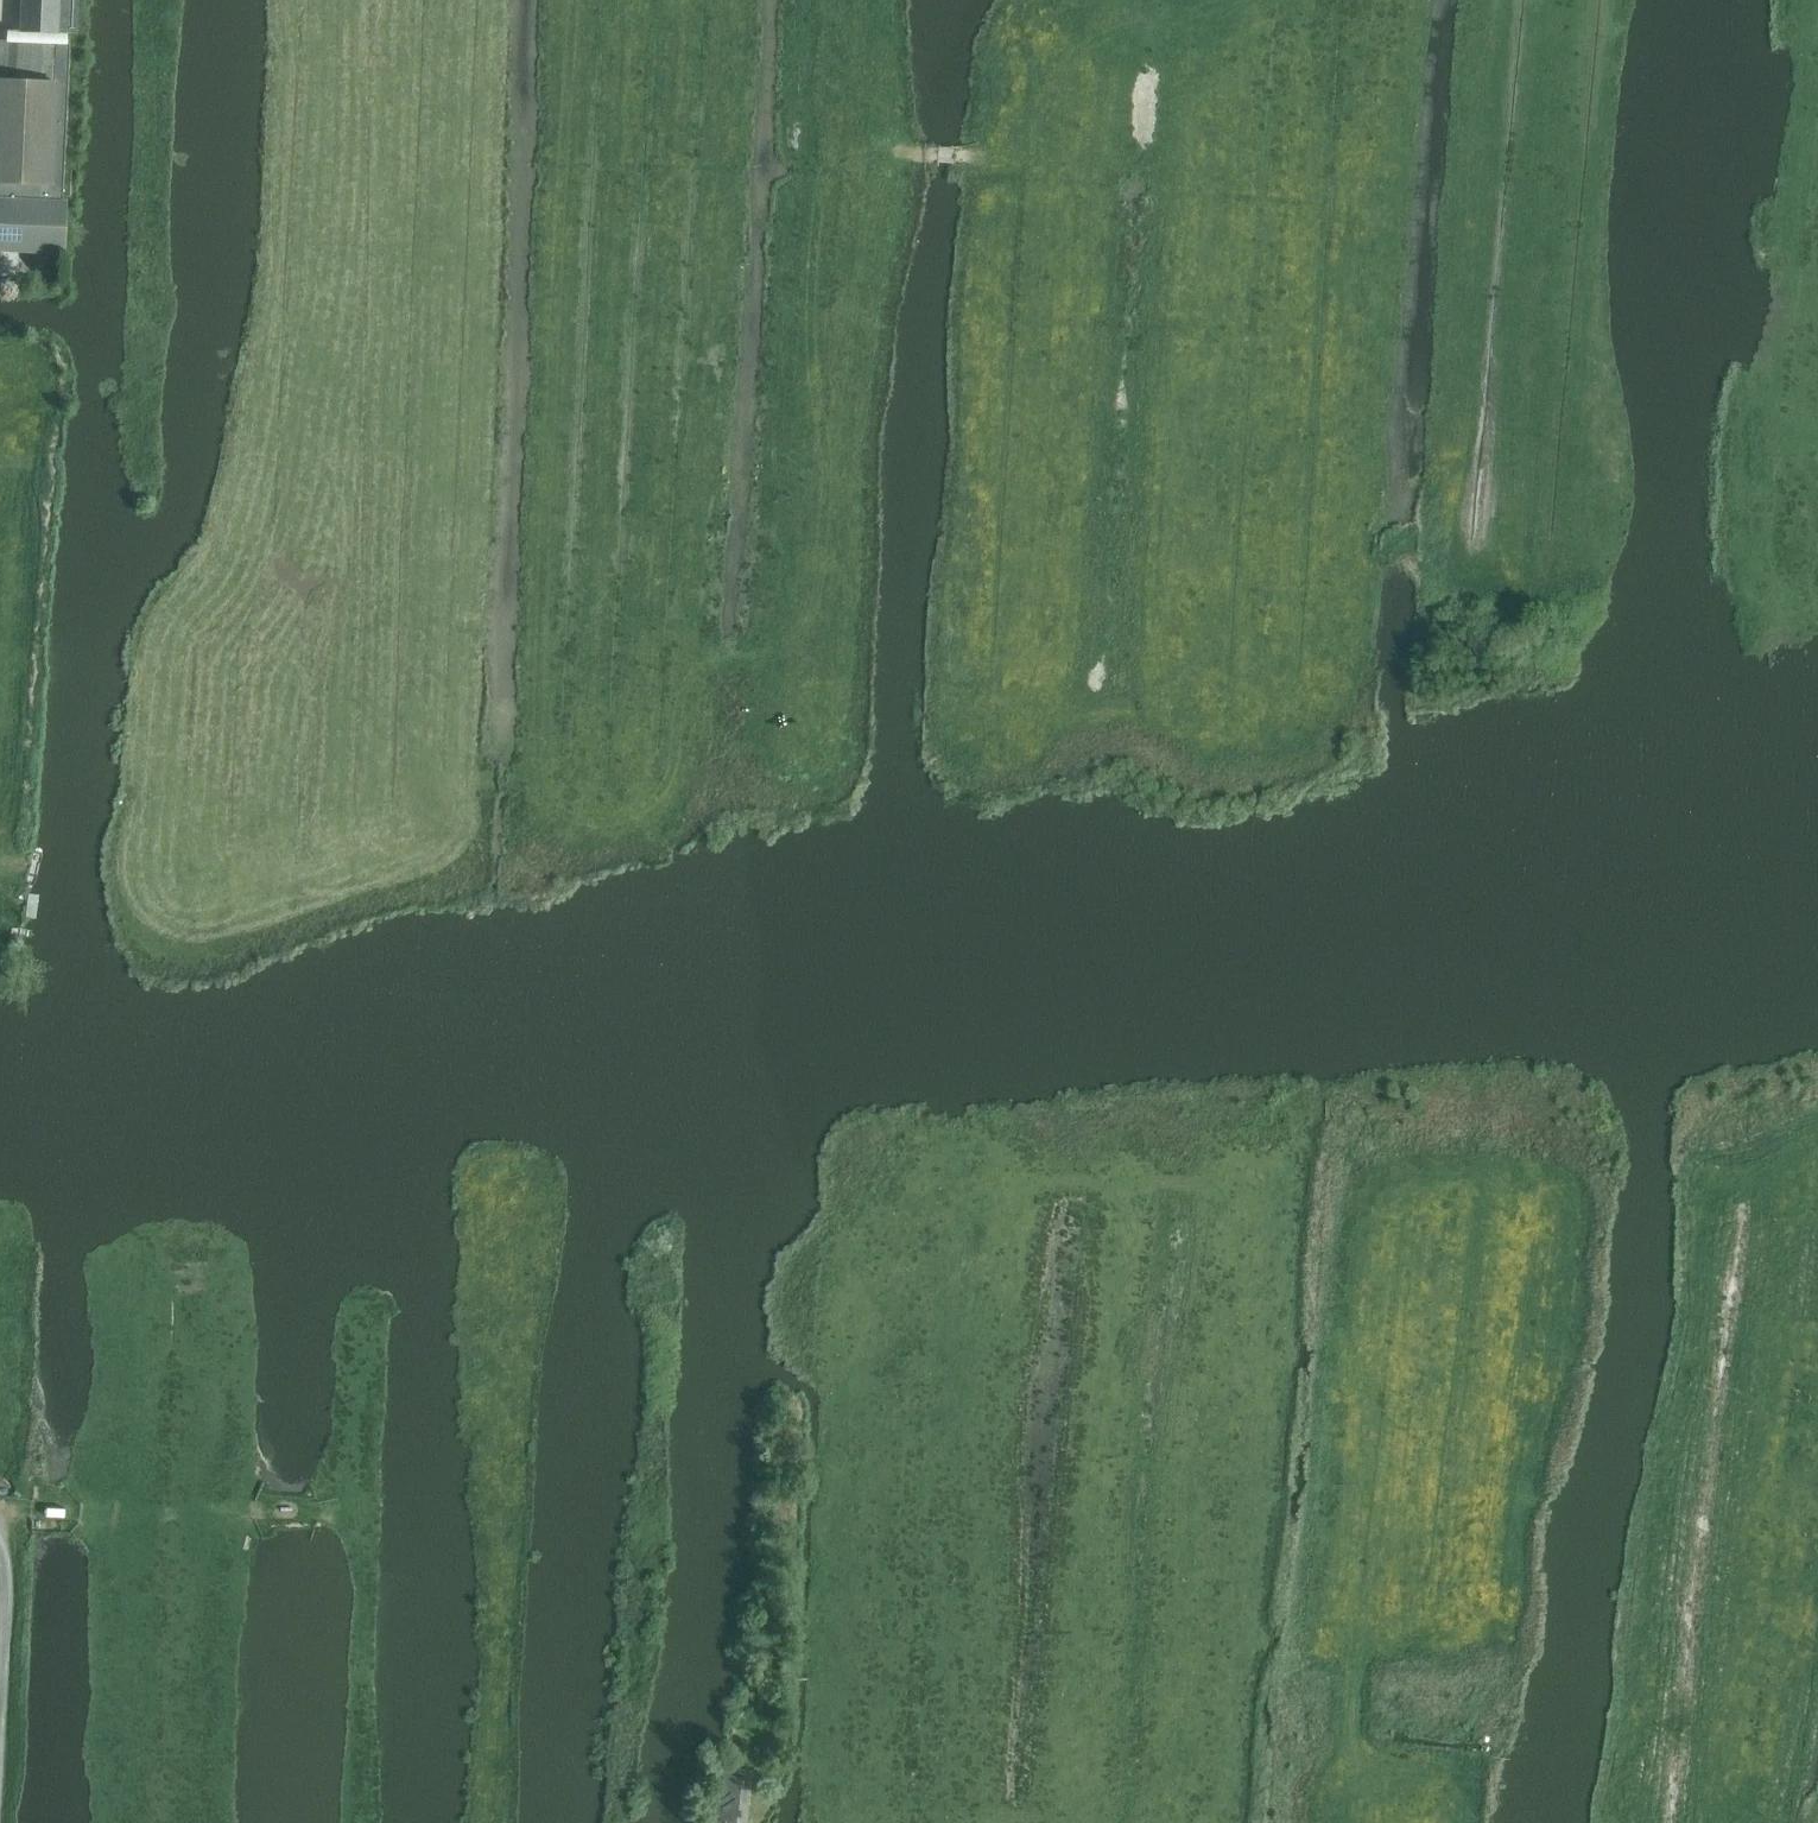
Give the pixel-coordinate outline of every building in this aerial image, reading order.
[(21,41),(0,40),(0,248),(54,251),(63,251),(65,203),(62,203),(69,44),(67,44),(67,33),(76,34),(78,0),(23,0),(21,41)] [(713,1822),(737,1822),(744,1769),(734,1767),(721,1766),(713,1822)]
